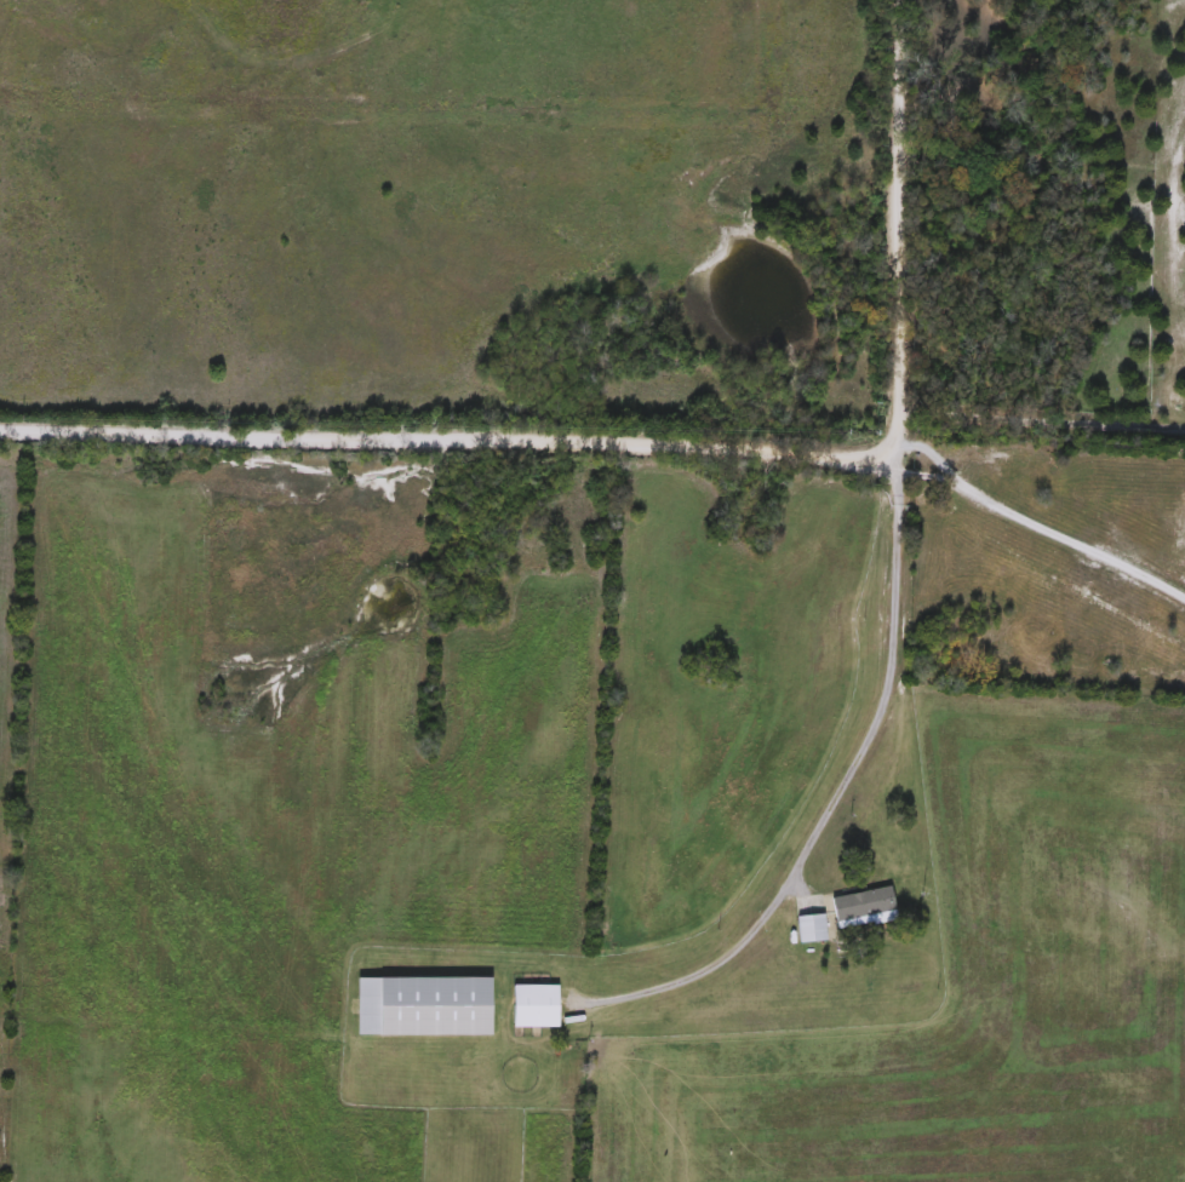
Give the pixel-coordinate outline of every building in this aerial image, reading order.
[(831,899),(894,888),(899,920),(836,931),(831,899)] [(828,942),(798,943),(797,917),(826,916),(828,942)] [(360,1037),(360,979),(498,979),(498,1037),(360,1037)] [(513,986),(565,986),(565,1028),(513,1028),(513,986)]
